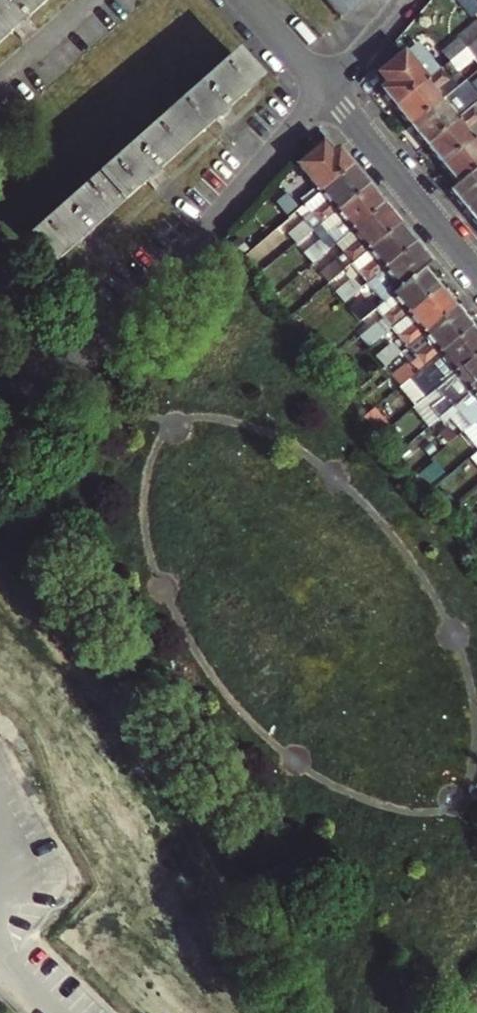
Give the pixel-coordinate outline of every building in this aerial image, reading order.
[(50,0),(0,0),(0,45),(50,0)] [(345,0),(323,0),(339,20),(352,8),(345,0)] [(352,8),(362,0),(345,0),(352,8)] [(446,61),(475,37),(466,25),(450,37),(453,41),(439,52),(446,61)] [(475,37),(446,61),(453,69),(466,58),(469,61),(476,54),(476,39),(475,37)] [(376,88),(390,105),(434,70),(412,43),(375,72),(383,82),(376,88)] [(27,242),(51,269),(259,84),(233,56),(27,242)] [(438,67),(434,70),(390,105),(406,124),(453,86),(438,67)] [(470,90),(476,84),(476,67),(461,79),(470,90)] [(422,144),(469,105),(462,96),(470,90),(461,79),(453,86),(406,124),(422,144)] [(476,99),(470,90),(462,96),(469,105),(476,99)] [(476,133),(476,114),(469,105),(422,144),(439,164),(476,133)] [(439,164),(454,182),(476,163),(476,133),(439,164)] [(312,193),(349,163),(336,147),(328,153),(319,143),(296,162),(313,183),(308,188),(312,193)] [(332,211),(366,183),(349,163),(312,193),(302,201),(319,222),(332,211)] [(476,198),(476,163),(454,182),(446,188),(464,209),(476,198)] [(348,230),(382,203),(366,183),(332,211),(338,219),(325,230),(335,241),(348,230)] [(286,215),(302,201),(294,192),(278,205),(286,215)] [(464,209),(476,224),(476,198),(464,209)] [(398,222),(382,203),(348,230),(354,238),(341,249),(333,256),(335,258),(342,267),(364,249),(398,222)] [(338,219),(332,211),(319,222),(325,230),(338,219)] [(295,241),(310,228),(303,219),(287,232),(295,241)] [(414,241),(398,222),(364,249),(370,257),(357,269),(367,280),(381,268),(414,241)] [(335,241),(341,249),(354,238),(348,230),(335,241)] [(310,261),(327,247),(319,238),(303,251),(310,261)] [(390,295),(423,268),(431,262),(414,241),(381,268),(388,277),(374,289),(383,301),(390,295)] [(327,280),(342,267),(335,258),(319,271),(327,280)] [(388,277),(381,268),(367,280),(374,289),(388,277)] [(438,287),(423,268),(390,295),(396,303),(382,314),(391,325),(408,311),(438,287)] [(343,300),(359,287),(351,277),(335,291),(343,300)] [(454,305),(438,287),(408,311),(415,319),(398,334),(407,344),(454,305)] [(390,295),(383,301),(376,307),(382,314),(396,303),(390,295)] [(359,321),(376,307),(367,297),(351,311),(359,321)] [(470,325),(454,305),(407,344),(417,356),(423,364),(437,352),(470,325)] [(415,319),(408,311),(391,325),(398,334),(415,319)] [(367,345),(383,332),(376,324),(361,336),(367,345)] [(470,325),(437,352),(443,360),(430,372),(439,384),(455,371),(476,353),(476,333),(470,325)] [(383,364),(399,350),(391,340),(375,354),(383,364)] [(423,364),(430,372),(443,360),(437,352),(423,364)] [(476,384),(476,353),(455,371),(462,379),(446,392),(448,395),(455,402),(476,384)] [(390,374),(398,384),(423,364),(417,356),(407,364),(405,362),(390,374)] [(439,384),(446,392),(462,379),(455,371),(439,384)] [(415,403),(430,392),(422,383),(408,395),(415,403)] [(455,402),(463,412),(471,422),(476,417),(476,384),(455,402)] [(426,413),(432,421),(455,402),(448,395),(426,413)] [(471,422),(463,412),(441,430),(449,440),(471,422)] [(476,450),(476,432),(463,444),(471,455),(476,450)]
